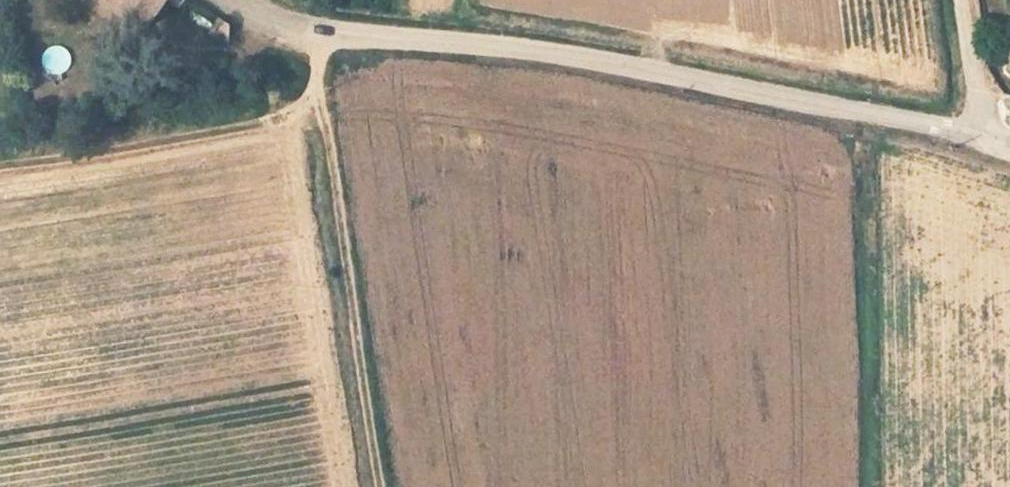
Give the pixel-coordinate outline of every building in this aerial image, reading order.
[(148,24),(164,0),(114,0),(148,24)] [(197,0),(174,0),(180,5),(177,10),(221,46),(232,25),(197,0)] [(68,46),(44,50),(47,68),(71,64),(68,46)]
